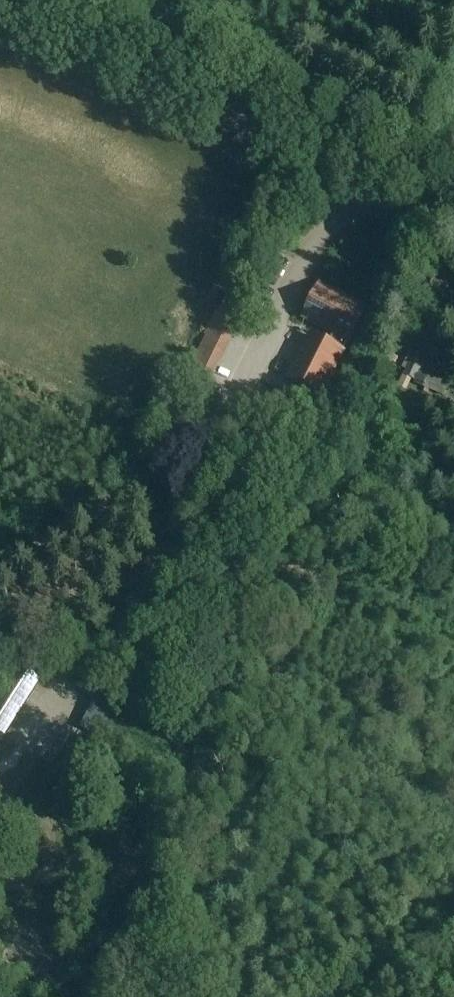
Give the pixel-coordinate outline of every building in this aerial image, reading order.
[(322,398),(345,352),(341,350),(346,340),(349,342),(366,308),(320,284),(302,318),(334,334),(330,343),(309,332),(285,379),(322,398)] [(212,379),(241,321),(232,316),(238,304),(225,298),(219,309),(218,309),(189,368),(212,379)] [(414,352),(397,387),(405,391),(411,380),(415,381),(414,382),(443,396),(448,386),(420,372),(427,359),(414,352)] [(44,676),(19,660),(0,689),(0,734),(4,737),(44,676)]
